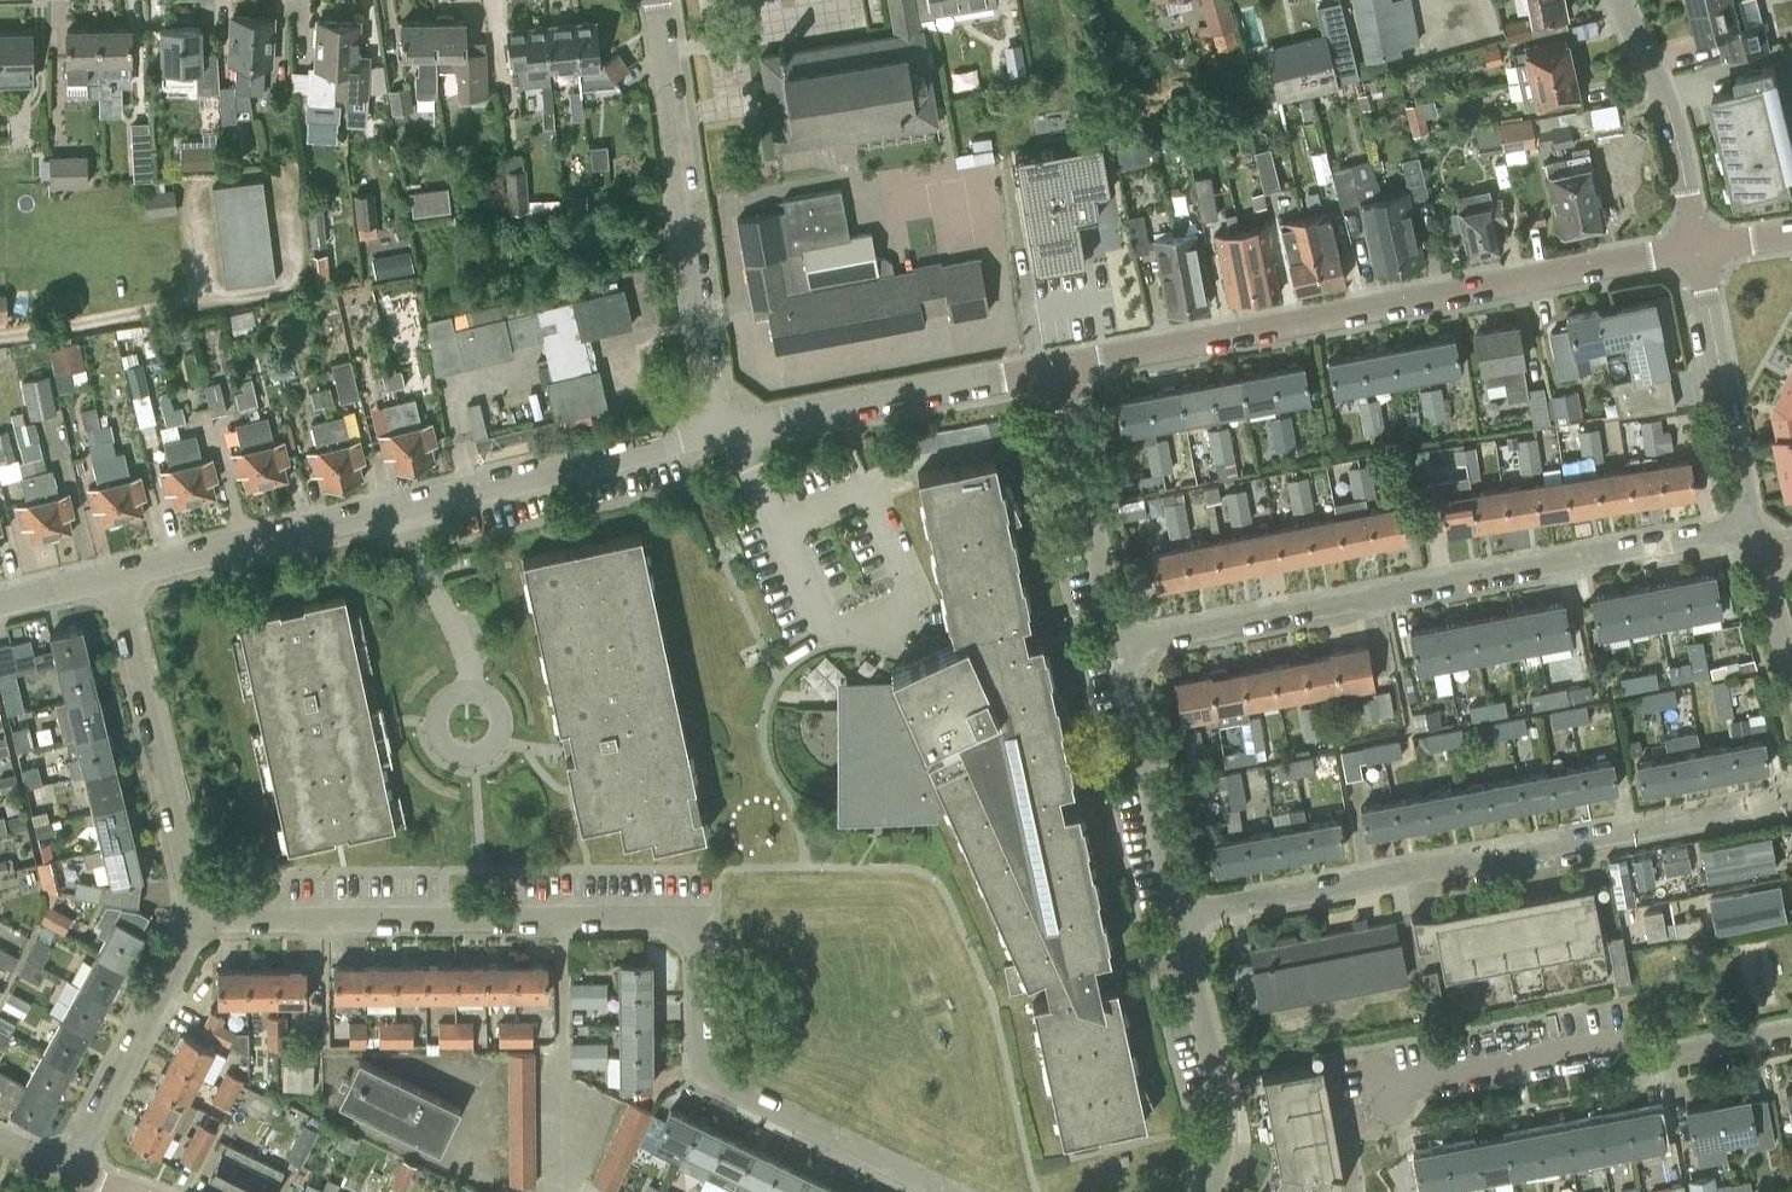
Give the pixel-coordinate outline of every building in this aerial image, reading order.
[(930,0),(889,0),(895,34),(919,30),(918,20),(933,17),(931,9),(930,0)] [(931,9),(986,0),(930,0),(931,9)] [(1207,22),(1197,25),(1200,35),(1212,32),(1233,28),(1237,27),(1229,0),(1201,0),(1207,22)] [(1257,14),(1272,76),(1273,75),(1278,98),(1334,84),(1337,83),(1331,60),(1333,60),(1318,0),(1313,0),(1290,6),(1257,14)] [(1354,49),(1341,0),(1332,0),(1322,3),(1335,53),(1354,49)] [(1367,59),(1385,55),(1402,51),(1401,47),(1421,42),(1411,0),(1353,0),(1367,59)] [(1529,12),(1525,13),(1525,16),(1504,22),(1508,41),(1572,25),(1569,14),(1565,15),(1562,0),(1526,0),(1529,12)] [(1692,9),(1727,0),(1690,0),(1692,9)] [(1692,9),(1699,38),(1717,34),(1723,58),(1768,46),(1757,0),(1727,0),(1692,9)] [(432,21),(434,86),(436,86),(436,55),(451,55),(451,71),(458,71),(459,95),(487,94),(485,52),(470,53),(464,53),(463,21),(453,21),(452,17),(449,14),(438,14),(435,17),(435,21),(432,21)] [(247,92),(252,16),(233,15),(229,62),(235,62),(234,84),(219,86),(221,121),(237,120),(236,109),(252,109),(249,92),(247,92)] [(272,18),(252,16),(247,92),(249,92),(261,93),(263,64),(269,64),(272,18)] [(335,94),(338,21),(318,20),(316,67),(308,67),(307,103),(335,105),(335,94)] [(595,20),(575,22),(579,67),(580,86),(613,83),(613,77),(627,68),(618,53),(603,63),(598,63),(595,20)] [(358,22),(338,21),(335,94),(367,95),(367,91),(387,90),(383,65),(369,67),(369,56),(357,55),(358,22)] [(434,86),(432,21),(401,22),(402,42),(399,42),(399,52),(402,52),(402,56),(419,55),(420,86),(434,86)] [(579,67),(575,22),(545,24),(549,69),(579,67)] [(549,69),(545,24),(508,28),(510,46),(512,69),(519,68),(520,84),(541,83),(542,96),(543,96),(543,110),(542,110),(543,127),(554,127),(552,95),(551,95),(549,69)] [(218,91),(216,52),(201,53),(200,26),(159,29),(161,72),(194,70),(195,93),(218,91)] [(1237,44),(1233,28),(1212,32),(1217,49),(1237,44)] [(129,29),(97,30),(98,77),(113,77),(113,74),(114,74),(114,64),(130,64),(130,61),(129,29)] [(67,62),(62,67),(62,73),(67,77),(86,77),(98,77),(97,30),(66,30),(67,62)] [(895,34),(776,53),(761,56),(775,149),(937,122),(921,30),(919,30),(895,34)] [(30,82),(30,33),(0,34),(0,82),(30,82)] [(1517,80),(1575,67),(1569,40),(1522,50),(1522,48),(1511,50),(1513,63),(1517,80)] [(1486,65),(1502,61),(1498,42),(1483,46),(1486,65)] [(1025,73),(1021,47),(1005,50),(1009,75),(1025,73)] [(1385,55),(1367,59),(1360,60),(1363,76),(1388,70),(1385,55)] [(1720,122),(1775,108),(1770,86),(1780,83),(1777,74),(1784,72),(1781,60),(1763,65),(1764,68),(1736,75),(1739,89),(1713,95),(1720,122)] [(1575,67),(1517,80),(1521,97),(1522,97),(1524,108),(1533,107),(1533,105),(1581,95),(1575,67)] [(1384,89),(1381,76),(1353,83),(1357,96),(1385,90),(1384,89)] [(86,96),(99,96),(98,77),(86,77),(86,91),(86,96)] [(113,77),(98,77),(99,96),(113,95),(113,77)] [(409,86),(403,87),(388,90),(392,114),(414,111),(409,86)] [(581,93),(570,94),(572,118),(583,117),(581,93)] [(1309,94),(1297,97),(1302,119),(1315,116),(1309,94)] [(1593,123),(1621,120),(1619,99),(1591,103),(1593,123)] [(1413,135),(1429,131),(1422,102),(1405,106),(1413,135)] [(1212,115),(1215,126),(1224,124),(1223,119),(1233,116),(1234,121),(1243,119),(1240,107),(1212,115)] [(1593,125),(1590,107),(1547,114),(1553,140),(1554,147),(1573,143),(1571,129),(1593,125)] [(1775,108),(1720,122),(1726,148),(1733,147),(1736,159),(1785,147),(1775,108)] [(1553,140),(1547,114),(1535,116),(1540,143),(1553,140)] [(1529,118),(1499,123),(1503,148),(1534,143),(1529,118)] [(1501,143),(1498,121),(1474,125),(1477,147),(1501,143)] [(1165,128),(1168,143),(1169,147),(1184,144),(1180,125),(1165,128)] [(136,181),(145,181),(151,181),(149,133),(147,133),(133,134),(134,172),(135,172),(136,181)] [(1117,164),(1149,157),(1144,133),(1112,140),(1117,164)] [(1015,156),(1036,269),(1086,260),(1078,217),(1099,213),(1095,192),(1110,189),(1100,139),(1015,156)] [(181,144),(181,168),(219,167),(218,144),(181,144)] [(609,166),(606,144),(590,146),(592,167),(609,166)] [(1254,151),(1264,192),(1280,187),(1270,146),(1254,151)] [(1573,155),(1567,156),(1582,228),(1604,223),(1588,146),(1571,149),(1573,155)] [(1736,159),(1729,160),(1734,181),(1741,180),(1745,198),(1748,198),(1764,190),(1791,183),(1791,177),(1785,147),(1736,159)] [(1332,177),(1331,168),(1326,148),(1310,152),(1318,180),(1332,177)] [(88,185),(87,154),(50,155),(50,186),(88,185)] [(1407,191),(1409,200),(1428,196),(1418,155),(1401,160),(1406,182),(1404,182),(1406,191),(1407,191)] [(1582,228),(1567,156),(1545,161),(1560,232),(1582,228)] [(1374,160),(1377,169),(1384,167),(1381,158),(1374,160)] [(1344,165),(1331,168),(1332,177),(1340,206),(1360,201),(1349,160),(1343,161),(1344,165)] [(507,188),(509,209),(509,211),(527,210),(525,174),(506,175),(507,188)] [(238,195),(264,191),(262,177),(236,180),(238,195)] [(238,195),(236,180),(211,184),(212,198),(238,195)] [(509,209),(507,188),(482,191),(484,207),(489,207),(489,211),(509,209)] [(1501,199),(1491,201),(1488,188),(1471,192),(1471,193),(1455,196),(1458,211),(1450,213),(1453,230),(1461,229),(1466,253),(1499,246),(1495,224),(1506,221),(1501,199)] [(174,189),(166,190),(144,193),(147,216),(177,212),(174,189)] [(784,210),(737,219),(754,316),(769,313),(774,350),(924,322),(922,314),(947,309),(949,317),(989,310),(979,258),(940,265),(940,263),(913,268),(914,270),(893,274),(891,262),(884,257),(875,258),(870,232),(849,236),(840,189),(782,199),(784,210)] [(264,191),(238,195),(240,209),(266,206),(264,191)] [(1407,191),(1406,191),(1383,196),(1398,267),(1422,262),(1409,200),(1407,191)] [(356,195),(360,227),(377,225),(373,192),(356,195)] [(448,192),(409,195),(412,220),(450,216),(448,192)] [(563,208),(587,207),(587,193),(563,194),(563,208)] [(240,209),(238,195),(212,198),(214,213),(240,209)] [(1217,216),(1213,195),(1196,198),(1200,219),(1217,216)] [(1398,267),(1383,196),(1359,202),(1374,272),(1398,267)] [(312,244),(327,243),(323,204),(308,206),(312,244)] [(266,206),(240,209),(242,224),(268,220),(266,206)] [(240,209),(214,213),(216,227),(242,224),(240,209)] [(1329,211),(1304,216),(1319,284),(1344,279),(1329,211)] [(1142,214),(1126,217),(1133,253),(1150,250),(1142,214)] [(1319,284),(1304,216),(1279,222),(1294,290),(1319,284)] [(1239,224),(1253,297),(1278,293),(1264,219),(1239,224)] [(268,220),(242,224),(244,238),(270,235),(268,220)] [(244,238),(242,224),(216,227),(218,242),(244,238)] [(1253,297),(1239,224),(1214,229),(1228,302),(1253,297)] [(1194,232),(1174,236),(1187,309),(1207,305),(1194,232)] [(270,235),(244,238),(246,253),(272,249),(270,235)] [(1187,309),(1174,236),(1154,239),(1167,313),(1187,309)] [(246,253),(244,238),(218,242),(220,256),(246,253)] [(274,264),(272,249),(246,253),(248,267),(274,264)] [(248,267),(246,253),(220,256),(222,271),(248,267)] [(413,253),(374,260),(377,279),(417,272),(413,253)] [(332,286),(329,254),(314,256),(317,288),(332,286)] [(276,279),(274,264),(248,267),(250,282),(276,279)] [(248,267),(222,271),(224,286),(250,282),(248,267)] [(623,289),(454,329),(462,365),(512,353),(510,345),(544,337),(550,364),(539,367),(543,384),(548,382),(557,417),(606,406),(589,335),(631,325),(623,289)] [(1674,401),(1652,300),(1598,312),(1598,313),(1603,341),(1606,357),(1635,351),(1640,374),(1617,379),(1625,412),(1674,401)] [(1561,317),(1564,329),(1545,333),(1555,381),(1582,375),(1579,364),(1577,364),(1575,354),(1585,352),(1587,362),(1604,358),(1607,372),(1609,372),(1606,357),(1603,341),(1598,313),(1598,312),(1598,309),(1561,317)] [(1516,324),(1475,331),(1481,367),(1482,367),(1485,384),(1503,381),(1506,400),(1528,396),(1533,425),(1552,422),(1545,384),(1528,387),(1516,324)] [(1439,340),(1421,343),(1427,375),(1459,370),(1452,337),(1451,337),(1448,338),(1447,335),(1438,337),(1439,340)] [(49,348),(53,374),(68,371),(83,368),(78,342),(49,348)] [(1390,349),(1397,381),(1427,375),(1421,343),(1404,346),(1403,343),(1395,345),(1395,348),(1390,349)] [(0,348),(0,362),(9,360),(5,347),(0,348)] [(1377,351),(1360,354),(1366,387),(1397,381),(1390,349),(1386,349),(1385,347),(1376,348),(1377,351)] [(348,349),(331,353),(334,362),(331,363),(340,401),(359,396),(350,359),(351,359),(348,349)] [(1334,393),(1366,387),(1360,354),(1342,358),(1342,355),(1333,356),(1333,359),(1330,360),(1330,359),(1328,360),(1334,393)] [(142,362),(140,362),(125,366),(133,398),(149,394),(142,362)] [(1288,368),(1271,371),(1277,403),(1308,398),(1302,365),(1301,365),(1297,366),(1296,363),(1288,365),(1288,368)] [(401,369),(392,372),(396,388),(405,386),(401,369)] [(1245,376),(1240,377),(1246,409),(1277,403),(1271,371),(1253,374),(1253,371),(1244,373),(1245,376)] [(1785,383),(1788,385),(1782,397),(1791,402),(1791,371),(1785,383)] [(396,388),(392,372),(381,375),(385,390),(396,388)] [(49,375),(23,381),(31,417),(56,412),(49,375)] [(1226,379),(1209,383),(1215,415),(1246,409),(1240,377),(1235,378),(1235,375),(1226,377),(1226,379)] [(205,384),(211,415),(226,411),(219,381),(218,382),(217,377),(204,381),(205,384)] [(257,404),(258,404),(252,378),(242,381),(248,406),(257,404)] [(248,406),(242,381),(232,383),(235,393),(238,408),(248,406)] [(1183,387),(1178,388),(1184,421),(1215,415),(1209,383),(1192,386),(1191,383),(1182,385),(1183,387)] [(1165,391),(1147,394),(1153,427),(1184,421),(1178,388),(1174,389),(1173,386),(1164,388),(1165,391)] [(320,389),(324,405),(334,403),(330,387),(320,389)] [(1433,402),(1442,400),(1440,388),(1422,391),(1425,409),(1434,407),(1433,402)] [(324,405),(320,389),(310,391),(314,408),(324,405)] [(1576,390),(1558,394),(1549,396),(1555,423),(1570,421),(1569,417),(1582,414),(1576,390)] [(176,424),(172,408),(169,392),(161,394),(159,398),(166,426),(176,424)] [(1122,432),(1124,432),(1125,441),(1152,436),(1150,427),(1153,427),(1147,394),(1130,397),(1130,395),(1121,396),(1121,399),(1118,400),(1118,399),(1116,399),(1117,404),(1105,407),(1110,434),(1122,432)] [(398,401),(413,466),(434,460),(430,445),(435,444),(430,421),(421,423),(414,397),(398,401)] [(1782,397),(1778,406),(1775,415),(1779,437),(1791,434),(1791,402),(1782,397)] [(482,398),(467,400),(474,452),(538,444),(535,421),(486,428),(482,398)] [(1382,417),(1379,399),(1361,403),(1363,415),(1372,414),(1373,418),(1382,417)] [(1446,418),(1442,400),(1433,402),(1434,407),(1425,409),(1428,421),(1446,418)] [(413,466),(398,401),(383,405),(380,406),(386,431),(377,433),(382,457),(389,455),(392,471),(413,466)] [(91,428),(101,425),(96,406),(81,409),(86,429),(91,428)] [(181,406),(172,408),(176,424),(186,421),(181,406)] [(343,414),(325,419),(341,483),(362,478),(359,463),(363,461),(358,438),(349,440),(343,414)] [(1384,430),(1382,417),(1373,418),(1372,414),(1363,415),(1366,433),(1384,430)] [(266,415),(262,416),(251,419),(249,419),(266,485),(286,480),(282,464),(288,462),(282,439),(273,442),(266,415)] [(1283,430),(1292,429),(1289,416),(1272,419),(1275,437),(1284,435),(1283,430)] [(1652,432),(1661,431),(1659,418),(1641,421),(1644,438),(1653,437),(1652,432)] [(266,485),(249,419),(232,424),(239,449),(229,452),(235,474),(241,473),(245,490),(266,485)] [(341,483),(325,419),(308,423),(315,449),(305,452),(311,474),(316,473),(320,488),(341,483)] [(111,423),(101,425),(91,428),(95,443),(114,439),(111,423)] [(1222,442),(1231,440),(1228,427),(1210,430),(1214,448),(1222,446),(1222,442)] [(1590,442),(1599,440),(1597,427),(1579,430),(1582,448),(1591,447),(1590,442)] [(11,458),(4,429),(0,430),(0,461),(11,458)] [(1295,446),(1292,429),(1283,430),(1284,435),(1275,437),(1277,450),(1295,446)] [(1672,447),(1669,429),(1661,431),(1652,432),(1653,437),(1644,438),(1646,451),(1661,449),(1672,447)] [(195,433),(179,437),(194,502),(215,497),(211,480),(216,479),(211,457),(201,459),(195,433)] [(873,434),(863,436),(865,445),(875,443),(873,434)] [(1779,437),(1776,438),(1782,468),(1791,466),(1791,434),(1779,437)] [(194,502),(179,437),(161,441),(167,467),(159,469),(164,492),(170,490),(174,507),(194,502)] [(1538,455),(1535,437),(1517,440),(1519,453),(1528,451),(1529,456),(1538,455)] [(1170,456),(1167,439),(1149,442),(1151,455),(1160,453),(1161,458),(1170,456)] [(29,442),(33,459),(43,456),(39,440),(29,442)] [(1234,458),(1231,440),(1222,442),(1222,446),(1214,448),(1216,461),(1234,458)] [(1602,458),(1599,440),(1590,442),(1591,447),(1582,448),(1584,461),(1602,458)] [(17,462),(20,475),(17,476),(23,502),(15,504),(21,527),(27,525),(31,541),(52,536),(36,471),(32,459),(33,459),(29,442),(20,445),(23,461),(17,462)] [(1473,447),(1457,449),(1458,463),(1466,462),(1466,461),(1475,460),(1473,447)] [(107,455),(123,520),(144,515),(140,498),(145,497),(140,474),(131,476),(125,451),(107,455)] [(1540,468),(1538,455),(1529,456),(1528,451),(1519,453),(1522,470),(1540,468)] [(1172,469),(1170,456),(1161,458),(1160,453),(1151,455),(1155,472),(1163,471),(1167,488),(1174,487),(1171,469),(1172,469)] [(123,520),(107,455),(89,459),(95,485),(86,487),(91,510),(98,508),(102,525),(123,520)] [(1001,470),(997,472),(994,456),(917,472),(952,633),(959,632),(960,637),(936,647),(932,637),(915,645),(920,655),(891,668),(901,690),(848,690),(847,808),(948,808),(1017,960),(1003,963),(1010,991),(1029,987),(1027,981),(1043,974),(1048,999),(1032,1002),(1062,1139),(1145,1121),(1116,984),(1096,989),(1092,974),(1099,971),(1094,960),(1090,962),(1089,957),(1109,952),(1077,806),(1058,810),(1053,788),(1072,784),(1061,733),(1073,727),(1055,686),(1051,687),(1040,637),(1021,641),(1016,619),(1029,616),(1007,517),(1019,512),(1001,470)] [(1662,498),(1657,464),(1656,457),(1625,462),(1626,469),(1631,502),(1662,498)] [(1657,464),(1662,498),(1694,493),(1689,459),(1657,464)] [(1478,477),(1475,460),(1466,461),(1466,462),(1467,462),(1469,479),(1478,477)] [(1371,481),(1368,464),(1350,467),(1352,480),(1361,478),(1362,483),(1371,481)] [(1791,493),(1791,466),(1782,468),(1788,494),(1791,493)] [(36,471),(52,536),(72,532),(68,515),(73,514),(67,491),(58,493),(52,467),(36,471)] [(1631,502),(1626,469),(1595,474),(1600,507),(1631,502)] [(1595,474),(1564,479),(1569,512),(1600,507),(1595,474)] [(1309,489),(1306,476),(1288,479),(1292,497),(1301,495),(1300,490),(1309,489)] [(1374,494),(1371,481),(1362,483),(1361,478),(1352,480),(1356,498),(1374,494)] [(1469,479),(1433,483),(1434,485),(1421,487),(1423,500),(1435,499),(1436,500),(1441,500),(1445,531),(1477,526),(1472,493),(1469,479)] [(1569,512),(1564,479),(1533,483),(1538,517),(1569,512)] [(1538,517),(1533,483),(1503,488),(1508,521),(1538,517)] [(1221,500),(1218,486),(1203,489),(1206,504),(1212,533),(1220,532),(1214,502),(1221,500)] [(1248,506),(1245,488),(1227,492),(1229,504),(1238,503),(1239,507),(1248,506)] [(1508,521),(1503,488),(1472,493),(1477,526),(1508,521)] [(1312,506),(1309,489),(1300,490),(1301,495),(1292,497),(1294,510),(1312,506)] [(1186,513),(1183,500),(1165,504),(1169,521),(1178,520),(1177,515),(1186,513)] [(1251,518),(1248,506),(1239,507),(1238,503),(1229,504),(1233,522),(1251,518)] [(1405,537),(1398,505),(1368,511),(1374,543),(1405,537)] [(1374,543),(1368,511),(1337,517),(1343,549),(1374,543)] [(1189,531),(1186,513),(1177,515),(1178,520),(1169,521),(1172,534),(1189,531)] [(1343,549),(1337,517),(1306,523),(1313,555),(1343,549)] [(1313,555),(1306,523),(1275,529),(1282,561),(1313,555)] [(1282,561),(1275,529),(1245,535),(1251,567),(1282,561)] [(623,839),(644,834),(650,833),(652,844),(705,833),(640,532),(522,557),(559,726),(560,726),(560,725),(567,724),(572,747),(576,765),(577,768),(588,820),(581,821),(581,820),(579,821),(580,825),(618,817),(623,839)] [(1251,567),(1245,535),(1214,541),(1220,573),(1251,567)] [(1220,573),(1214,541),(1183,547),(1190,579),(1220,573)] [(1190,579),(1183,547),(1151,553),(1157,586),(1158,586),(1160,593),(1177,589),(1176,582),(1190,579)] [(1683,578),(1690,617),(1721,611),(1714,573),(1683,578)] [(1683,578),(1653,584),(1660,623),(1690,617),(1683,578)] [(1653,584),(1623,590),(1630,628),(1660,623),(1653,584)] [(1630,628),(1623,590),(1592,596),(1599,634),(1630,628)] [(238,619),(258,711),(288,849),(335,839),(334,836),(337,836),(347,833),(347,836),(394,826),(374,734),(373,727),(366,693),(344,596),(303,605),(304,608),(280,613),(279,610),(238,619)] [(1532,607),(1539,646),(1570,640),(1563,602),(1532,607)] [(1539,646),(1532,607),(1502,613),(1509,651),(1539,646)] [(1509,651),(1502,613),(1472,619),(1479,657),(1509,651)] [(1479,657),(1472,619),(1442,624),(1449,663),(1479,657)] [(37,667),(90,654),(83,624),(49,632),(53,651),(35,656),(37,667)] [(1449,663),(1442,624),(1411,630),(1418,668),(1449,663)] [(1705,656),(1702,640),(1687,643),(1691,663),(1699,662),(1698,657),(1705,656)] [(16,674),(18,673),(11,643),(0,645),(0,678),(16,674)] [(1334,651),(1341,689),(1373,683),(1366,645),(1334,651)] [(1341,689),(1334,651),(1332,651),(1333,655),(1303,660),(1309,691),(1338,685),(1339,690),(1341,689)] [(99,691),(90,654),(37,667),(38,668),(56,664),(65,699),(99,691)] [(1709,676),(1705,656),(1698,657),(1699,662),(1691,663),(1694,679),(1709,676)] [(1303,660),(1272,666),(1278,697),(1309,691),(1303,660)] [(1712,679),(1726,676),(1724,664),(1710,667),(1712,679)] [(1272,666),(1240,673),(1246,703),(1278,697),(1272,666)] [(1249,718),(1246,703),(1240,673),(1229,675),(1228,671),(1225,668),(1213,670),(1210,674),(1208,675),(1216,713),(1217,712),(1220,724),(1249,718)] [(1639,673),(1642,689),(1660,686),(1658,669),(1639,673)] [(1565,688),(1547,691),(1550,706),(1569,703),(1568,702),(1592,698),(1587,673),(1563,678),(1565,688)] [(1642,689),(1639,673),(1620,676),(1623,693),(1642,689)] [(8,714),(24,710),(16,674),(0,678),(0,682),(8,714)] [(1216,713),(1208,675),(1176,681),(1183,719),(1216,713)] [(1715,696),(1722,695),(1723,700),(1730,698),(1727,678),(1712,681),(1715,696)] [(1657,691),(1660,707),(1678,703),(1675,687),(1657,691)] [(107,726),(99,691),(65,699),(73,734),(107,726)] [(1550,706),(1547,691),(1529,695),(1532,710),(1550,706)] [(1660,707),(1657,691),(1638,695),(1641,711),(1660,707)] [(1379,715),(1375,695),(1359,698),(1363,718),(1379,715)] [(1719,717),(1733,714),(1730,698),(1723,700),(1722,695),(1715,696),(1719,717)] [(1486,701),(1489,718),(1509,715),(1505,697),(1486,701)] [(1489,718),(1486,701),(1466,705),(1470,722),(1489,718)] [(1587,703),(1568,707),(1571,724),(1584,721),(1590,720),(1587,703)] [(1409,707),(1414,732),(1443,727),(1439,707),(1425,709),(1424,704),(1409,707)] [(1314,726),(1314,721),(1322,720),(1320,707),(1302,710),(1305,728),(1314,726)] [(1571,724),(1568,707),(1548,711),(1551,727),(1571,724)] [(1528,732),(1524,715),(1506,719),(1509,736),(1528,732)] [(1261,731),(1259,718),(1241,721),(1245,739),(1253,737),(1253,733),(1261,731)] [(1506,719),(1487,723),(1490,739),(1509,736),(1506,719)] [(1308,740),(1326,737),(1322,720),(1314,721),(1314,726),(1305,728),(1308,740)] [(1584,721),(1571,724),(1573,735),(1587,732),(1584,721)] [(28,725),(11,729),(17,751),(33,747),(28,725)] [(107,726),(73,734),(74,737),(66,739),(71,758),(68,758),(72,774),(116,764),(108,728),(107,726)] [(1444,731),(1447,747),(1466,744),(1463,727),(1444,731)] [(1185,732),(1188,750),(1203,748),(1199,729),(1185,732)] [(1265,749),(1261,731),(1253,733),(1253,737),(1245,739),(1247,752),(1265,749)] [(1447,747),(1444,731),(1425,734),(1428,751),(1447,747)] [(1700,751),(1696,731),(1665,736),(1674,783),(1705,777),(1700,751)] [(1674,783),(1665,736),(1664,736),(1665,741),(1650,743),(1653,759),(1637,763),(1642,789),(1674,783)] [(1383,743),(1386,759),(1405,756),(1401,739),(1383,743)] [(1763,739),(1731,745),(1737,771),(1768,765),(1763,739)] [(10,753),(7,742),(0,744),(0,755),(10,753)] [(1386,759),(1383,743),(1340,751),(1345,779),(1362,776),(1360,762),(1366,761),(1367,763),(1386,759)] [(1731,745),(1700,751),(1705,777),(1737,771),(1731,745)] [(1313,756),(1294,759),(1297,775),(1316,772),(1313,756)] [(1297,775),(1294,759),(1275,763),(1278,779),(1297,775)] [(1580,766),(1585,793),(1617,787),(1612,759),(1580,766)] [(37,764),(21,768),(26,787),(39,784),(42,783),(37,764)] [(116,764),(72,774),(73,777),(83,775),(91,809),(125,801),(117,766),(116,764)] [(1580,766),(1549,771),(1554,799),(1585,793),(1580,766)] [(1239,769),(1224,772),(1227,788),(1234,787),(1235,792),(1243,790),(1239,769)] [(1549,771),(1518,777),(1523,804),(1554,799),(1549,771)] [(1224,772),(1198,777),(1201,793),(1227,788),(1224,772)] [(19,789),(15,773),(0,777),(0,786),(2,794),(4,793),(19,789)] [(1523,804),(1518,777),(1487,783),(1492,810),(1523,804)] [(1492,810),(1487,783),(1456,789),(1461,816),(1492,810)] [(30,804),(43,800),(39,784),(26,787),(30,804)] [(1245,806),(1243,790),(1235,792),(1234,787),(1227,788),(1231,808),(1245,806)] [(1461,816),(1456,789),(1425,795),(1430,822),(1461,816)] [(1425,795),(1394,801),(1399,828),(1430,822),(1425,795)] [(126,803),(125,801),(91,809),(92,812),(100,845),(134,837),(126,803)] [(1399,828),(1394,801),(1362,807),(1367,834),(1399,828)] [(1311,852),(1306,825),(1303,806),(1287,809),(1290,826),(1290,828),(1275,831),(1280,858),(1311,852)] [(34,825),(50,821),(48,811),(32,815),(34,825)] [(8,829),(5,814),(0,816),(0,831),(8,829)] [(60,819),(50,821),(34,825),(37,836),(54,832),(53,826),(62,824),(60,819)] [(1338,819),(1306,825),(1311,852),(1343,846),(1338,819)] [(1280,858),(1275,831),(1244,837),(1249,864),(1280,858)] [(134,837),(100,845),(101,848),(83,852),(86,866),(104,861),(109,884),(143,875),(143,872),(149,871),(145,856),(139,857),(134,837)] [(1249,864),(1244,837),(1212,843),(1217,870),(1249,864)] [(1707,866),(1709,883),(1785,871),(1782,854),(1707,866)] [(1663,860),(1665,874),(1691,869),(1688,855),(1663,860)] [(52,856),(37,859),(41,884),(56,881),(52,856)] [(1655,885),(1650,857),(1633,859),(1638,888),(1655,885)] [(23,864),(22,859),(14,861),(12,858),(0,861),(0,870),(23,864)] [(1635,903),(1626,858),(1609,862),(1617,906),(1635,903)] [(104,900),(106,885),(78,880),(76,896),(104,900)] [(1606,883),(1605,883),(1604,882),(1603,882),(1602,882),(1600,882),(1599,883),(1598,884),(1598,885),(1597,886),(1597,888),(1597,889),(1597,890),(1598,891),(1599,892),(1601,893),(1602,893),(1603,893),(1605,893),(1606,892),(1607,891),(1608,890),(1608,889),(1608,888),(1608,886),(1608,885),(1607,884),(1606,883)] [(1785,887),(1715,899),(1720,928),(1722,928),(1790,916),(1785,887)] [(1591,894),(1473,916),(1435,923),(1434,923),(1433,917),(1435,916),(1435,915),(1431,915),(1431,916),(1419,919),(1419,915),(1411,916),(1417,947),(1431,944),(1430,937),(1436,936),(1443,977),(1445,976),(1445,972),(1457,970),(1458,973),(1477,970),(1476,966),(1488,964),(1489,967),(1508,964),(1507,960),(1520,958),(1520,961),(1539,958),(1539,954),(1551,952),(1552,955),(1571,952),(1570,948),(1582,946),(1583,949),(1601,946),(1601,947),(1603,947),(1593,893),(1591,893),(1591,894)] [(97,949),(127,965),(145,932),(139,929),(147,914),(138,909),(107,904),(97,922),(102,924),(98,931),(104,935),(97,949)] [(63,931),(70,916),(49,906),(41,920),(63,931)] [(1643,913),(1647,938),(1666,935),(1662,910),(1643,913)] [(1700,916),(1674,921),(1677,936),(1702,931),(1700,916)] [(1276,943),(1250,948),(1252,962),(1232,965),(1239,1005),(1258,1001),(1259,1005),(1406,978),(1399,941),(1398,941),(1394,921),(1366,926),(1365,921),(1353,923),(1354,928),(1296,939),(1294,934),(1276,938),(1276,943)] [(0,932),(0,963),(12,969),(19,956),(18,955),(34,928),(23,922),(16,936),(2,928),(0,932)] [(1623,944),(1622,934),(1607,937),(1609,946),(1623,944)] [(37,937),(26,957),(42,965),(52,946),(37,937)] [(1625,953),(1623,944),(1609,946),(1611,956),(1625,953)] [(97,949),(78,984),(108,1000),(127,965),(97,949)] [(1627,963),(1625,953),(1611,956),(1612,966),(1627,963)] [(47,968),(42,965),(26,957),(18,972),(39,983),(47,968)] [(620,993),(651,993),(651,962),(619,963),(620,993)] [(1629,972),(1627,963),(1612,966),(1614,975),(1629,972)] [(426,995),(426,964),(396,965),(396,995),(426,995)] [(456,964),(426,964),(426,995),(456,995),(456,964)] [(485,964),(456,964),(456,995),(486,995),(485,964)] [(515,995),(515,964),(485,964),(486,995),(515,995)] [(546,964),(515,964),(515,995),(546,994),(546,964)] [(366,996),(366,965),(335,965),(336,996),(366,996)] [(396,965),(366,965),(366,996),(396,995),(396,965)] [(247,1002),(247,968),(217,968),(217,1002),(247,1002)] [(276,968),(247,968),(247,1002),(277,1002),(276,968)] [(306,968),(276,968),(277,1002),(307,1002),(306,968)] [(1438,979),(1436,969),(1421,972),(1423,981),(1438,979)] [(1631,982),(1629,972),(1614,975),(1616,985),(1631,982)] [(1440,988),(1438,979),(1423,981),(1425,991),(1440,988)] [(570,994),(607,994),(606,981),(570,982),(570,994)] [(78,984),(60,1017),(90,1033),(108,1000),(78,984)] [(1441,998),(1440,988),(1425,991),(1427,1000),(1441,998)] [(2,1005),(2,1006),(23,1017),(31,1002),(10,991),(2,1005)] [(652,1023),(651,993),(620,993),(620,1023),(652,1023)] [(607,994),(570,994),(570,1006),(607,1006),(607,994)] [(394,1006),(393,996),(367,996),(367,1006),(394,1006)] [(1443,1007),(1441,998),(1427,1000),(1429,1010),(1443,1007)] [(1445,1017),(1443,1007),(1429,1010),(1430,1020),(1445,1017)] [(201,1029),(229,1044),(247,1054),(246,1032),(235,1032),(220,1025),(224,1017),(211,1010),(201,1029)] [(277,1047),(277,1016),(266,1016),(267,1047),(277,1047)] [(277,1016),(277,1047),(287,1047),(286,1016),(277,1016)] [(90,1033),(60,1017),(42,1049),(72,1066),(90,1033)] [(396,1045),(396,1020),(378,1020),(379,1045),(396,1045)] [(413,1021),(396,1020),(396,1045),(413,1045),(413,1021)] [(455,1045),(456,1020),(438,1020),(439,1045),(455,1045)] [(456,1020),(455,1045),(472,1044),(472,1020),(456,1020)] [(515,1044),(515,1020),(498,1020),(499,1022),(488,1023),(488,1043),(498,1043),(498,1045),(515,1044)] [(532,1020),(516,1020),(515,1020),(515,1044),(533,1044),(532,1020)] [(349,1021),(349,1046),(366,1045),(366,1021),(349,1021)] [(652,1023),(620,1023),(620,1054),(652,1053),(652,1023)] [(0,1027),(0,1047),(4,1049),(12,1034),(0,1027)] [(170,1058),(201,1074),(215,1048),(184,1032),(170,1058)] [(571,1053),(607,1054),(607,1041),(571,1041),(571,1053)] [(1312,1056),(1313,1057),(1314,1057),(1315,1057),(1317,1057),(1318,1057),(1319,1056),(1320,1055),(1321,1054),(1321,1053),(1321,1052),(1321,1050),(1321,1049),(1320,1048),(1319,1047),(1317,1046),(1316,1046),(1315,1046),(1313,1047),(1312,1048),(1311,1049),(1311,1050),(1310,1052),(1311,1053),(1311,1054),(1312,1056)] [(42,1049),(24,1083),(54,1100),(72,1066),(42,1049)] [(510,1066),(535,1066),(535,1051),(510,1052),(510,1066)] [(607,1066),(607,1054),(571,1053),(571,1066),(607,1066)] [(652,1053),(620,1054),(620,1084),(652,1084),(652,1053)] [(170,1058),(156,1084),(187,1100),(201,1074),(170,1058)] [(358,1058),(338,1101),(440,1149),(460,1105),(358,1058)] [(313,1090),(314,1062),(283,1062),(282,1089),(313,1090)] [(1277,1135),(1273,1136),(1279,1167),(1278,1167),(1278,1168),(1279,1168),(1268,1191),(1326,1191),(1327,1189),(1328,1181),(1340,1182),(1342,1169),(1330,1168),(1331,1159),(1332,1159),(1314,1065),(1315,1064),(1314,1062),(1261,1072),(1261,1074),(1262,1074),(1265,1092),(1269,1091),(1271,1104),(1267,1104),(1271,1123),(1274,1122),(1277,1135)] [(535,1081),(535,1066),(510,1066),(510,1081),(535,1081)] [(226,1070),(219,1084),(236,1093),(243,1080),(226,1070)] [(535,1081),(510,1081),(510,1096),(535,1096),(535,1081)] [(54,1100),(24,1083),(9,1110),(39,1127),(54,1100)] [(156,1084),(143,1109),(173,1126),(187,1100),(156,1084)] [(236,1093),(219,1084),(211,1098),(229,1107),(236,1093)] [(535,1111),(535,1096),(510,1096),(510,1111),(535,1111)] [(1746,1097),(1717,1102),(1724,1140),(1755,1134),(1748,1096),(1746,1096),(1746,1097)] [(629,1101),(623,1114),(648,1126),(654,1113),(629,1101)] [(1717,1102),(1687,1108),(1687,1107),(1686,1107),(1693,1146),(1724,1140),(1717,1102)] [(1655,1107),(1625,1112),(1632,1150),(1663,1144),(1656,1106),(1655,1106),(1655,1107)] [(173,1126),(143,1109),(129,1135),(160,1152),(173,1126)] [(685,1150),(698,1122),(670,1109),(651,1150),(678,1163),(685,1150)] [(536,1126),(535,1111),(510,1111),(510,1126),(536,1126)] [(1632,1150),(1625,1112),(1595,1118),(1602,1156),(1632,1150)] [(648,1126),(623,1114),(616,1127),(642,1139),(648,1126)] [(1595,1118),(1565,1124),(1572,1161),(1602,1156),(1595,1118)] [(199,1121),(189,1140),(207,1149),(217,1131),(199,1121)] [(287,1156),(288,1157),(301,1164),(318,1129),(303,1122),(287,1156)] [(698,1122),(685,1150),(712,1163),(725,1135),(698,1122)] [(1572,1161),(1565,1124),(1534,1129),(1541,1167),(1572,1161)] [(536,1141),(536,1126),(510,1126),(510,1141),(536,1141)] [(642,1139),(616,1127),(610,1141),(635,1153),(642,1139)] [(1534,1129),(1504,1135),(1511,1173),(1541,1167),(1534,1129)] [(343,1130),(336,1145),(352,1153),(359,1137),(343,1130)] [(725,1135),(712,1163),(706,1177),(732,1189),(738,1175),(739,1176),(752,1148),(725,1135)] [(1511,1173),(1504,1135),(1474,1141),(1481,1178),(1511,1173)] [(207,1149),(189,1140),(179,1158),(197,1168),(207,1149)] [(536,1155),(536,1141),(510,1141),(510,1156),(536,1155)] [(635,1153),(610,1141),(604,1154),(629,1166),(635,1153)] [(1481,1178),(1474,1141),(1443,1147),(1450,1184),(1481,1178)] [(240,1190),(255,1157),(244,1151),(229,1144),(224,1153),(222,1152),(211,1177),(240,1190)] [(1450,1184),(1443,1147),(1414,1152),(1414,1151),(1413,1152),(1420,1190),(1450,1184)] [(752,1148),(739,1176),(766,1189),(779,1161),(752,1148)] [(629,1166),(604,1154),(597,1167),(622,1179),(629,1166)] [(536,1155),(510,1156),(510,1170),(536,1170),(536,1155)] [(240,1190),(243,1191),(274,1191),(279,1181),(277,1180),(282,1170),(268,1163),(268,1162),(255,1157),(240,1190)] [(390,1186),(402,1191),(404,1191),(411,1177),(416,1179),(421,1168),(403,1159),(389,1185),(390,1186)] [(766,1189),(764,1191),(797,1191),(806,1174),(779,1161),(766,1189)] [(597,1167),(591,1181),(614,1191),(616,1191),(622,1179),(597,1167)] [(536,1185),(536,1170),(510,1170),(511,1185),(536,1185)] [(797,1191),(830,1191),(833,1187),(806,1174),(797,1191)] [(1732,1183),(1715,1186),(1713,1175),(1689,1180),(1691,1191),(1734,1191),(1732,1183)] [(340,1183),(327,1177),(322,1188),(309,1182),(305,1191),(335,1191),(340,1183)] [(1734,1191),(1766,1191),(1763,1177),(1732,1183),(1734,1191)] [(1684,1181),(1668,1185),(1669,1191),(1686,1191),(1684,1181)] [(665,1190),(648,1182),(644,1191),(664,1191),(665,1190)]
